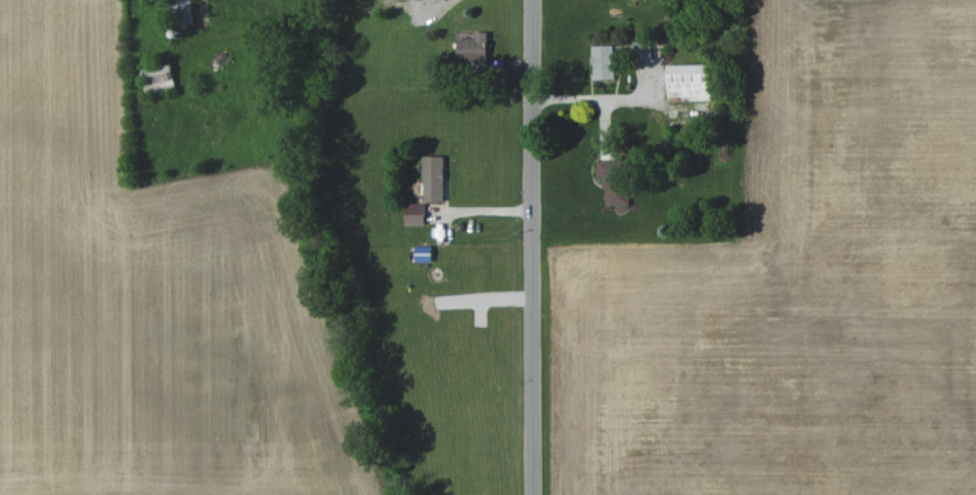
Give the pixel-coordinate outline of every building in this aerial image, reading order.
[(177,25),(195,23),(193,0),(175,0),(177,25)] [(488,32),(475,33),(475,39),(458,39),(459,63),(488,63),(488,32)] [(651,42),(634,43),(634,60),(652,59),(651,42)] [(615,79),(614,45),(594,46),(595,80),(615,79)] [(148,96),(177,88),(170,62),(141,69),(148,96)] [(711,100),(710,64),(668,65),(669,101),(711,100)] [(424,201),(445,201),(444,156),(424,156),(424,201)] [(597,161),(597,179),(605,178),(605,206),(626,205),(625,160),(597,161)] [(406,225),(425,225),(424,204),(406,204),(406,225)] [(433,246),(415,246),(415,262),(432,262),(433,246)]
